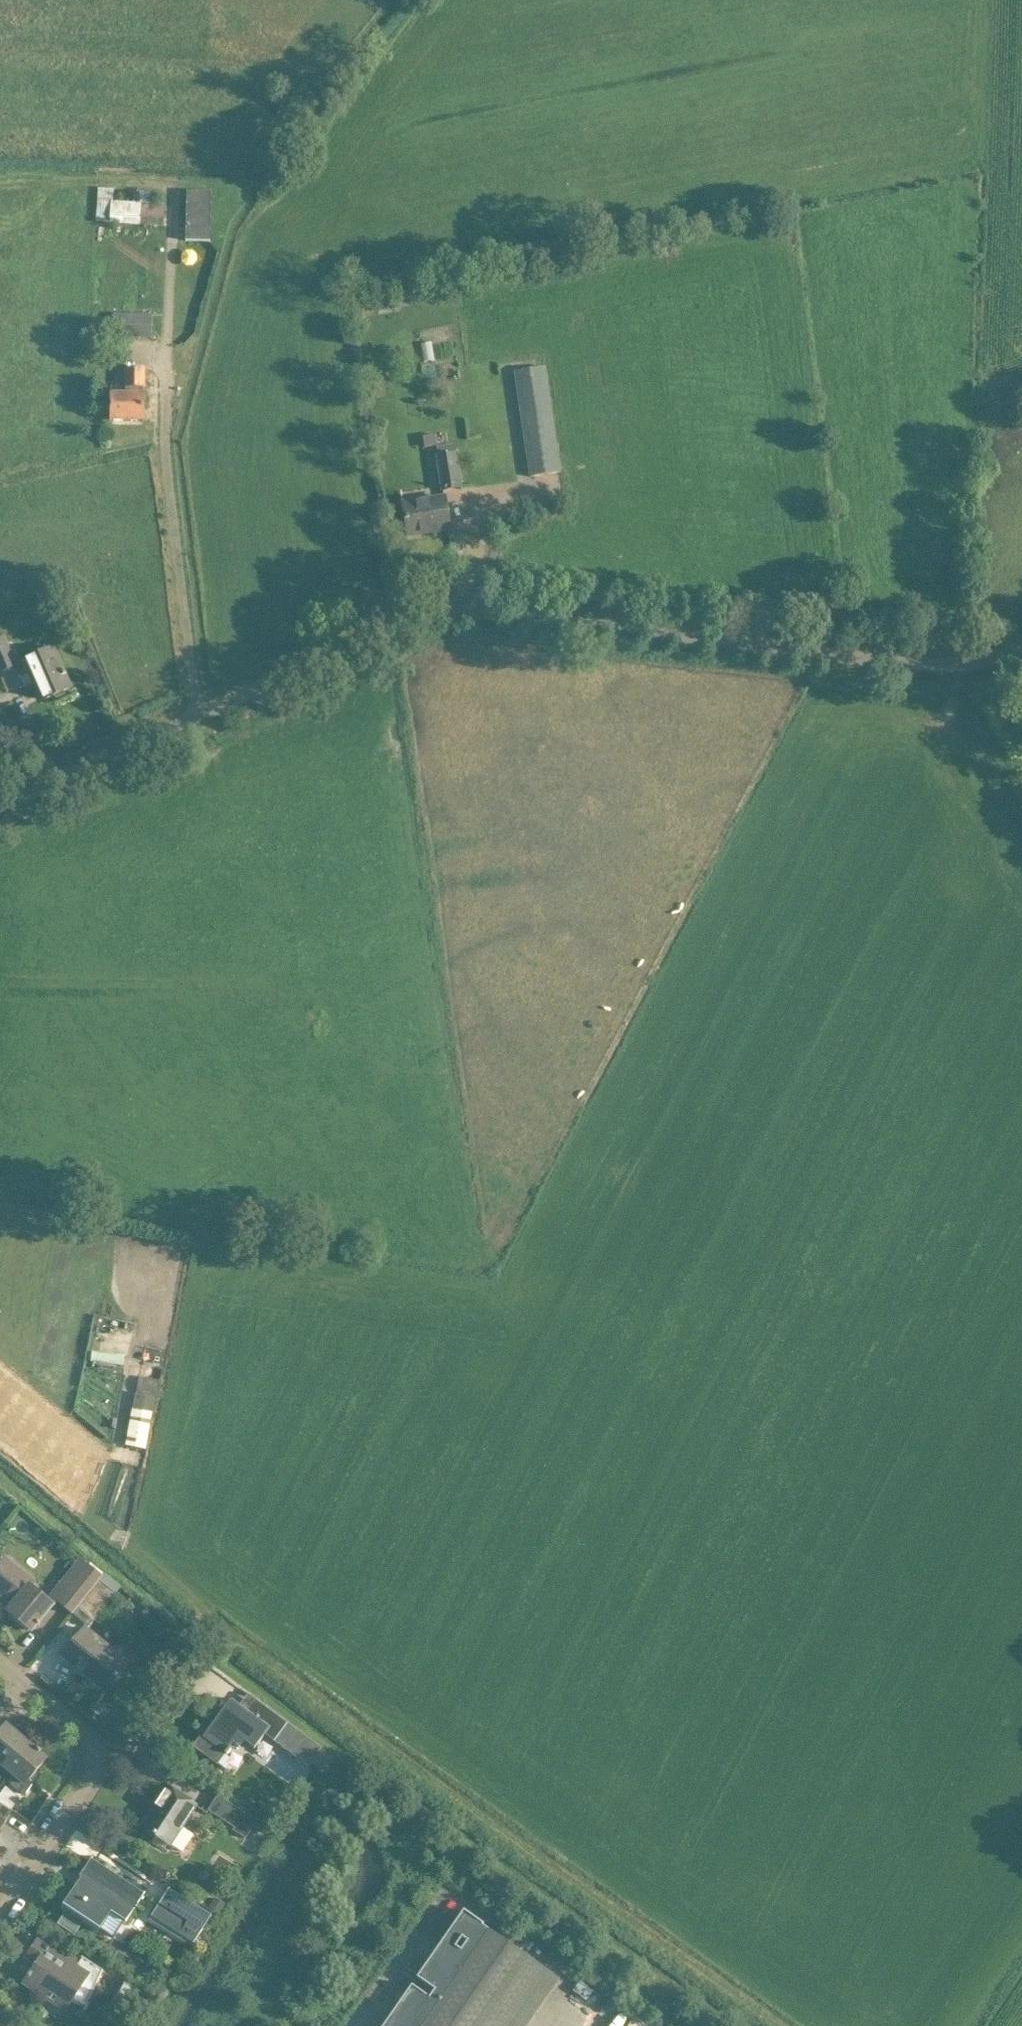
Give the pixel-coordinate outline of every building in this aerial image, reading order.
[(96,219),(103,220),(112,220),(112,221),(163,225),(165,206),(153,205),(154,192),(134,191),(133,204),(112,202),(113,189),(99,188),(96,219)] [(397,295),(377,299),(379,310),(399,306),(397,295)] [(152,315),(132,315),(115,315),(115,338),(152,338),(152,315)] [(560,472),(544,367),(514,372),(529,477),(560,472)] [(111,401),(111,421),(143,421),(144,369),(122,369),(122,393),(111,393),(111,401)] [(439,456),(437,457),(442,493),(463,490),(457,454),(455,454),(453,446),(437,448),(439,456)] [(449,530),(446,510),(445,498),(403,504),(407,536),(449,530)] [(3,635),(0,637),(0,672),(16,665),(3,635)] [(23,661),(28,670),(36,688),(38,687),(43,700),(70,688),(65,675),(66,675),(65,672),(64,672),(53,648),(23,661)] [(110,1351),(81,1352),(81,1364),(111,1363),(110,1351)] [(146,1450),(155,1397),(135,1394),(126,1446),(146,1450)] [(72,1614),(100,1582),(99,1581),(101,1578),(87,1567),(88,1565),(80,1558),(46,1600),(31,1587),(34,1584),(5,1559),(0,1565),(0,1595),(12,1605),(8,1611),(31,1631),(37,1625),(38,1626),(40,1624),(38,1623),(56,1601),(72,1614)] [(100,1582),(72,1614),(89,1627),(115,1594),(100,1582)] [(106,1692),(128,1664),(84,1629),(62,1656),(106,1692)] [(254,1748),(264,1734),(305,1766),(319,1749),(264,1706),(248,1694),(240,1705),(231,1699),(212,1726),(209,1724),(186,1755),(187,1756),(193,1747),(216,1764),(233,1742),(239,1747),(243,1740),(254,1748)] [(6,1769),(27,1743),(6,1725),(0,1733),(0,1764),(6,1769)] [(25,1796),(37,1777),(34,1774),(47,1759),(27,1743),(6,1769),(15,1777),(10,1784),(25,1796)] [(167,1787),(141,1827),(156,1836),(152,1843),(164,1851),(168,1844),(170,1845),(170,1844),(182,1852),(192,1836),(180,1829),(196,1805),(184,1798),(167,1787)] [(269,1829),(217,1795),(208,1810),(234,1827),(232,1830),(245,1839),(254,1826),(266,1834),(269,1829)] [(278,1813),(257,1799),(248,1813),(269,1827),(278,1813)] [(6,1822),(13,1811),(0,1803),(0,1818),(6,1822)] [(108,1909),(126,1921),(144,1894),(91,1859),(94,1856),(93,1855),(79,1876),(86,1880),(81,1888),(78,1886),(61,1911),(62,1912),(64,1909),(66,1911),(58,1924),(74,1935),(83,1922),(94,1929),(108,1909)] [(211,1916),(169,1889),(149,1920),(192,1947),(211,1916)] [(385,2025),(509,2025),(548,1971),(482,1925),(483,1924),(463,1910),(438,1947),(439,1948),(385,2025)] [(508,1941),(514,1930),(502,1922),(495,1933),(508,1941)] [(67,1960),(54,1951),(37,1940),(27,1957),(37,1963),(24,1984),(40,1995),(66,2012),(72,2004),(83,2009),(83,2010),(84,2011),(103,1970),(82,1956),(80,1959),(72,1954),(67,1960)] [(561,1982),(551,1975),(515,2025),(530,2025),(561,1982)] [(162,1982),(155,1993),(164,1999),(171,1987),(162,1982)]
